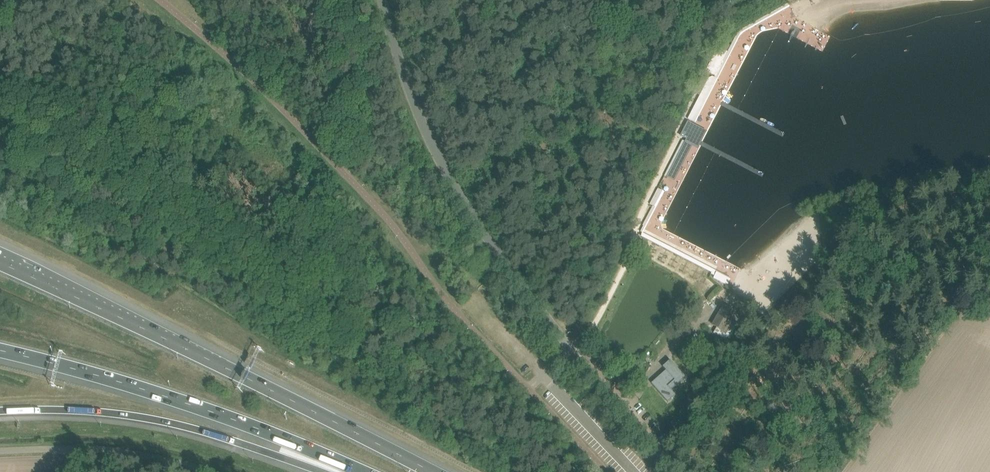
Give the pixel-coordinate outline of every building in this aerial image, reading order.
[(706,71),(715,76),(727,52),(718,47),(706,71)] [(704,86),(695,105),(703,109),(712,90),(704,86)] [(696,121),(699,110),(692,108),(690,120),(696,121)] [(701,129),(687,122),(680,134),(695,141),(701,129)] [(658,189),(650,204),(656,208),(664,192),(658,189)] [(737,312),(723,304),(711,325),(717,328),(714,333),(727,341),(735,327),(730,324),(737,312)] [(685,377),(670,360),(663,366),(666,370),(651,383),(668,402),(676,395),(671,390),(685,377)]
